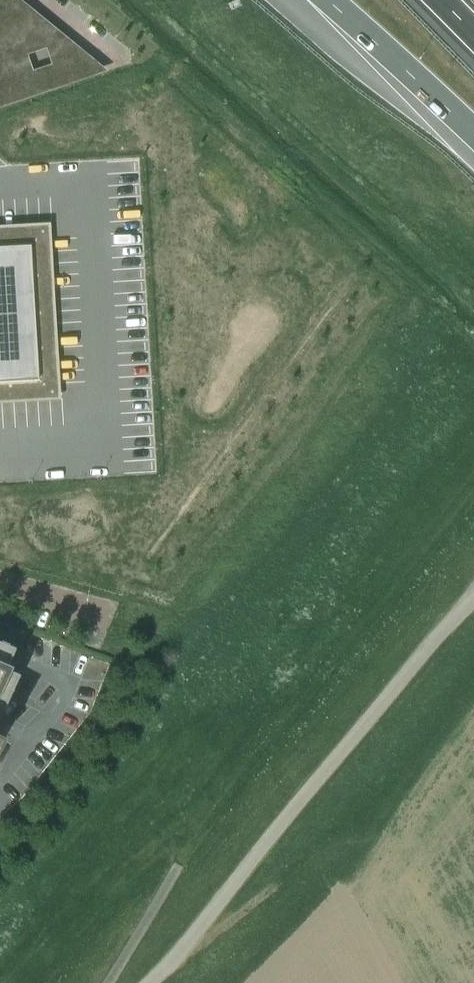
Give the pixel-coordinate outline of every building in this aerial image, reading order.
[(102,73),(9,0),(0,0),(0,108),(102,73)] [(39,380),(31,244),(0,246),(0,382),(39,380)] [(0,642),(0,715),(4,707),(11,692),(19,674),(5,669),(14,648),(0,642)]
